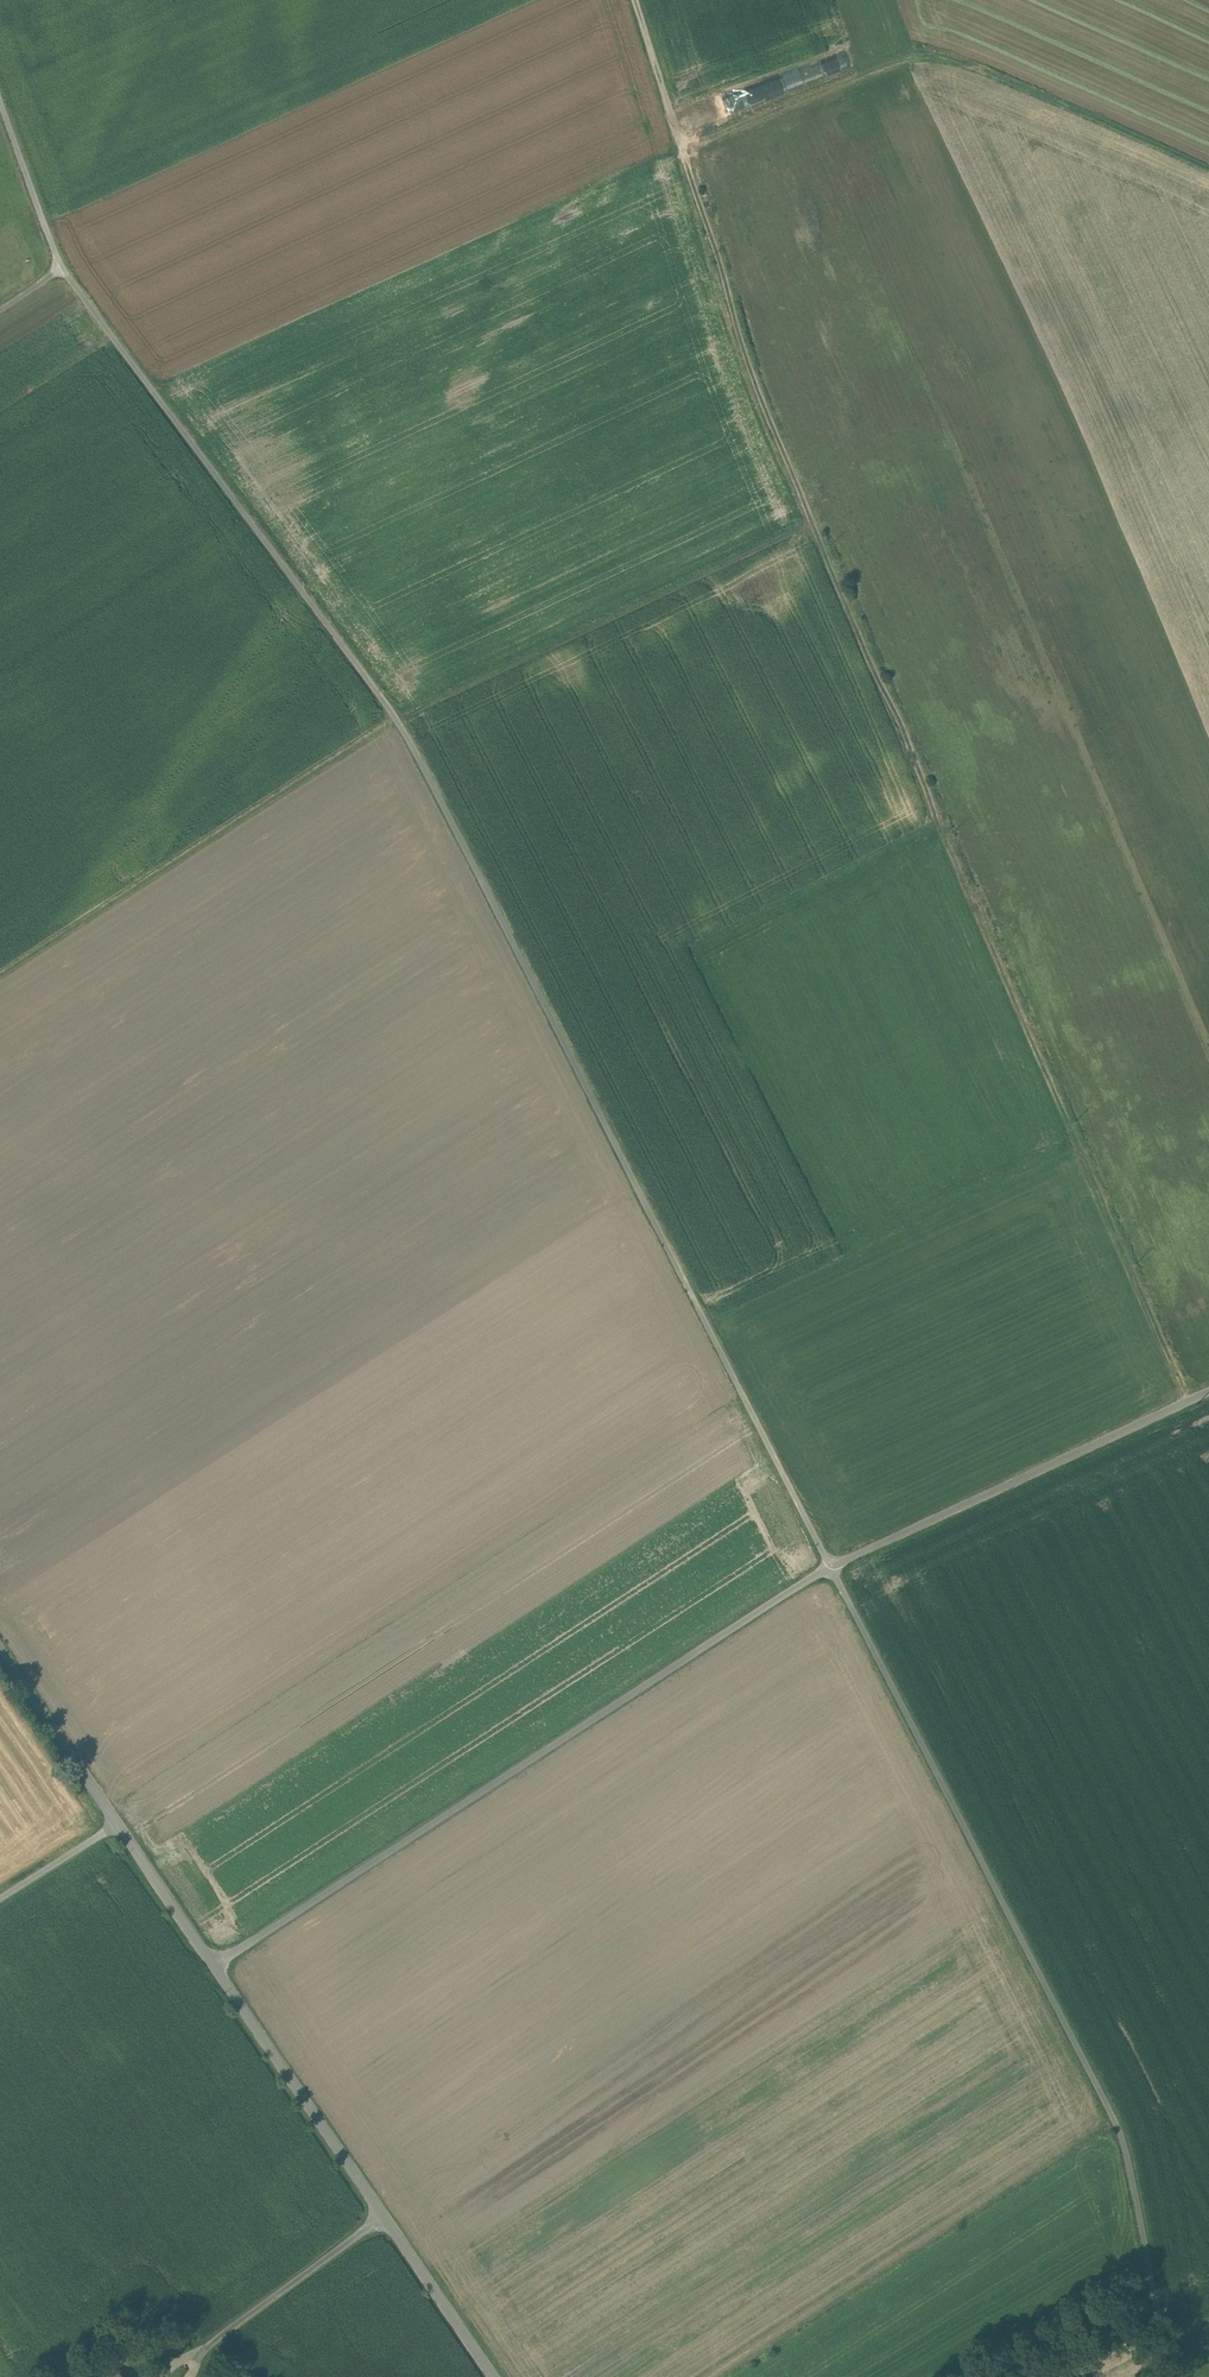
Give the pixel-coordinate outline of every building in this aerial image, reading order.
[(112,2365),(99,2376),(123,2376),(112,2365)]
